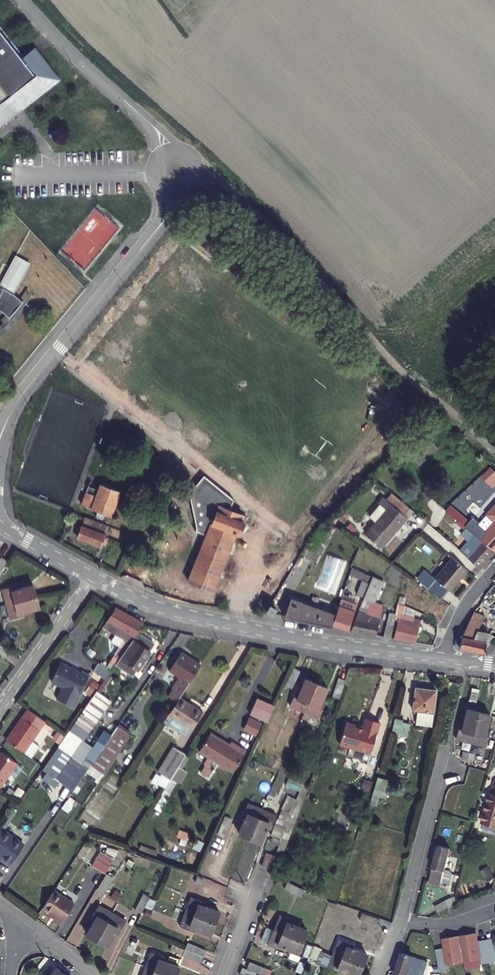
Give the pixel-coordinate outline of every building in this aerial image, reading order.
[(23,58),(0,29),(0,127),(16,115),(59,82),(34,50),(23,58)] [(2,290),(12,295),(13,295),(29,264),(15,257),(0,285),(0,288),(2,290)] [(2,290),(0,294),(0,311),(2,312),(3,313),(7,320),(22,302),(12,295),(2,290)] [(492,485),(494,482),(494,472),(493,470),(484,478),(492,485)] [(206,535),(188,581),(211,590),(235,532),(238,534),(246,516),(228,509),(232,499),(202,475),(191,490),(190,492),(189,494),(189,497),(196,526),(196,529),(195,531),(196,531),(206,535)] [(90,480),(88,487),(97,490),(100,484),(90,480)] [(86,493),(82,505),(97,511),(95,517),(102,520),(104,512),(111,515),(120,492),(100,484),(97,490),(88,487),(86,493)] [(378,505),(379,506),(386,511),(375,523),(365,534),(381,547),(406,518),(383,498),(378,505)] [(494,550),(494,503),(482,519),(492,528),(487,535),(476,525),(472,530),(494,550)] [(368,517),(375,523),(386,511),(379,506),(368,517)] [(271,604),(275,607),(293,579),(298,581),(304,573),(309,575),(317,562),(325,567),(317,594),(318,595),(314,606),(290,599),(284,616),(331,626),(332,625),(336,614),(333,613),(343,583),(346,584),(350,575),(353,568),(350,567),(361,544),(326,520),(323,518),(270,604),(271,604)] [(84,519),(77,537),(100,545),(106,527),(84,519)] [(476,549),(468,558),(481,569),(494,553),(474,535),(468,542),(476,549)] [(422,582),(440,598),(448,589),(450,592),(468,571),(452,557),(435,578),(429,574),(422,582)] [(353,568),(350,575),(369,584),(371,578),(372,577),(353,568)] [(371,578),(369,584),(363,598),(359,609),(350,629),(376,635),(381,604),(372,602),(380,582),(371,578)] [(259,583),(254,592),(267,598),(271,590),(259,583)] [(5,604),(35,596),(33,585),(12,591),(11,587),(1,590),(5,604)] [(35,596),(5,604),(10,621),(18,618),(17,614),(38,608),(35,596)] [(357,605),(341,599),(336,614),(332,625),(348,629),(357,605)] [(394,638),(414,642),(420,621),(402,616),(404,605),(400,603),(399,602),(398,607),(395,620),(397,621),(394,638)] [(271,604),(270,604),(266,611),(273,614),(276,608),(275,607),(271,604)] [(395,620),(398,607),(392,606),(388,624),(386,625),(384,636),(384,637),(391,638),(391,637),(395,620)] [(144,624),(115,607),(109,618),(104,626),(116,633),(112,641),(120,646),(110,662),(115,665),(115,664),(131,641),(137,633),(144,624)] [(473,612),(462,636),(459,647),(483,653),(491,644),(494,638),(494,633),(477,630),(485,617),(473,612)] [(131,641),(115,664),(115,665),(132,676),(153,645),(137,633),(131,641)] [(8,653),(13,647),(0,637),(0,648),(8,653)] [(8,653),(0,648),(0,654),(5,658),(8,653)] [(188,682),(200,665),(180,651),(168,669),(180,677),(172,690),(173,691),(168,699),(174,703),(179,697),(188,682)] [(98,663),(93,670),(104,677),(109,670),(98,663)] [(72,709),(90,677),(82,673),(81,675),(62,664),(52,681),(63,687),(56,699),(72,709)] [(293,669),(285,686),(291,689),(299,671),(293,669)] [(289,706),(303,713),(315,683),(304,678),(296,698),(293,697),(289,706)] [(332,696),(338,699),(346,681),(339,678),(332,696)] [(315,683),(303,713),(317,718),(321,709),(318,708),(327,688),(315,683)] [(432,721),(435,689),(414,687),(412,710),(416,710),(415,719),(432,721)] [(475,701),(478,688),(472,687),(469,700),(475,701)] [(110,701),(96,691),(82,712),(95,722),(110,701)] [(265,719),(271,702),(253,696),(247,712),(265,719)] [(168,713),(190,728),(191,728),(201,712),(179,697),(174,703),(168,713)] [(467,708),(463,724),(462,729),(458,728),(456,737),(471,742),(479,711),(467,708)] [(45,721),(28,709),(6,739),(24,752),(31,757),(39,746),(32,741),(45,721)] [(487,746),(490,736),(486,735),(487,730),(491,715),(479,711),(471,742),(487,746)] [(190,728),(168,713),(162,721),(185,736),(190,728)] [(248,716),(242,729),(256,735),(262,721),(248,716)] [(342,721),(336,743),(367,753),(376,721),(362,717),(359,728),(353,726),(354,725),(342,721)] [(399,735),(403,720),(395,718),(391,732),(399,735)] [(117,725),(111,733),(95,756),(108,765),(130,734),(117,725)] [(199,749),(217,760),(227,741),(209,731),(199,749)] [(227,741),(217,760),(233,769),(245,748),(230,739),(229,742),(227,741)] [(166,786),(172,776),(179,764),(186,752),(173,744),(161,765),(165,767),(162,772),(157,780),(166,786)] [(0,787),(17,763),(0,751),(0,787)] [(179,764),(172,776),(179,781),(186,768),(179,764)] [(375,809),(382,781),(373,779),(365,806),(375,809)] [(486,809),(483,820),(494,823),(494,787),(493,793),(488,810),(486,809)] [(252,802),(250,807),(239,833),(249,838),(266,797),(252,791),(248,800),(252,802)] [(266,797),(249,838),(260,842),(271,816),(274,811),(278,813),(282,804),(266,797)] [(227,816),(224,822),(230,825),(232,819),(227,816)] [(2,826),(0,829),(0,852),(3,854),(2,856),(11,863),(26,842),(2,826)] [(272,843),(278,845),(280,839),(275,837),(272,843)] [(440,884),(449,847),(437,845),(429,881),(440,884)] [(101,851),(92,866),(104,874),(114,859),(101,851)] [(259,864),(267,867),(272,855),(264,853),(259,864)] [(205,868),(203,875),(216,879),(218,872),(205,868)] [(96,889),(102,892),(111,877),(106,874),(96,889)] [(304,889),(286,881),(284,886),(302,894),(304,889)] [(71,902),(51,889),(40,907),(52,915),(50,918),(57,923),(71,902)] [(143,914),(151,898),(145,894),(136,910),(143,914)] [(199,904),(201,899),(191,896),(186,911),(214,922),(218,911),(204,906),(199,904)] [(438,912),(455,904),(452,898),(435,905),(438,912)] [(96,916),(93,921),(85,936),(96,941),(111,913),(97,906),(93,915),(96,916)] [(191,926),(196,928),(210,933),(214,922),(186,911),(180,926),(189,929),(191,926)] [(371,923),(372,917),(354,911),(352,917),(371,923)] [(323,921),(334,925),(337,916),(327,912),(323,921)] [(116,928),(120,930),(125,921),(111,913),(96,941),(106,947),(114,933),(116,928)] [(273,929),(302,940),(306,929),(286,922),(288,918),(278,914),(273,929)] [(302,940),(273,929),(267,944),(277,947),(277,945),(297,952),(302,940)] [(480,931),(446,936),(448,945),(448,952),(450,962),(484,957),(482,945),(481,938),(480,931)] [(346,945),(348,941),(338,937),(332,952),(362,964),(366,952),(351,947),(346,945)] [(482,945),(491,944),(494,943),(494,937),(481,938),(482,945)] [(482,945),(484,957),(485,962),(493,960),(491,944),(482,945)] [(161,955),(151,951),(145,966),(168,974),(176,974),(179,967),(164,961),(159,960),(161,955)] [(342,970),(355,974),(358,974),(362,964),(332,952),(327,967),(336,970),(337,968),(342,970)] [(450,962),(448,952),(440,953),(443,970),(451,968),(450,962)] [(395,974),(408,974),(413,958),(402,954),(395,974)] [(257,973),(263,974),(264,974),(267,969),(249,962),(247,968),(257,973)] [(145,966),(142,974),(168,974),(145,966)]
